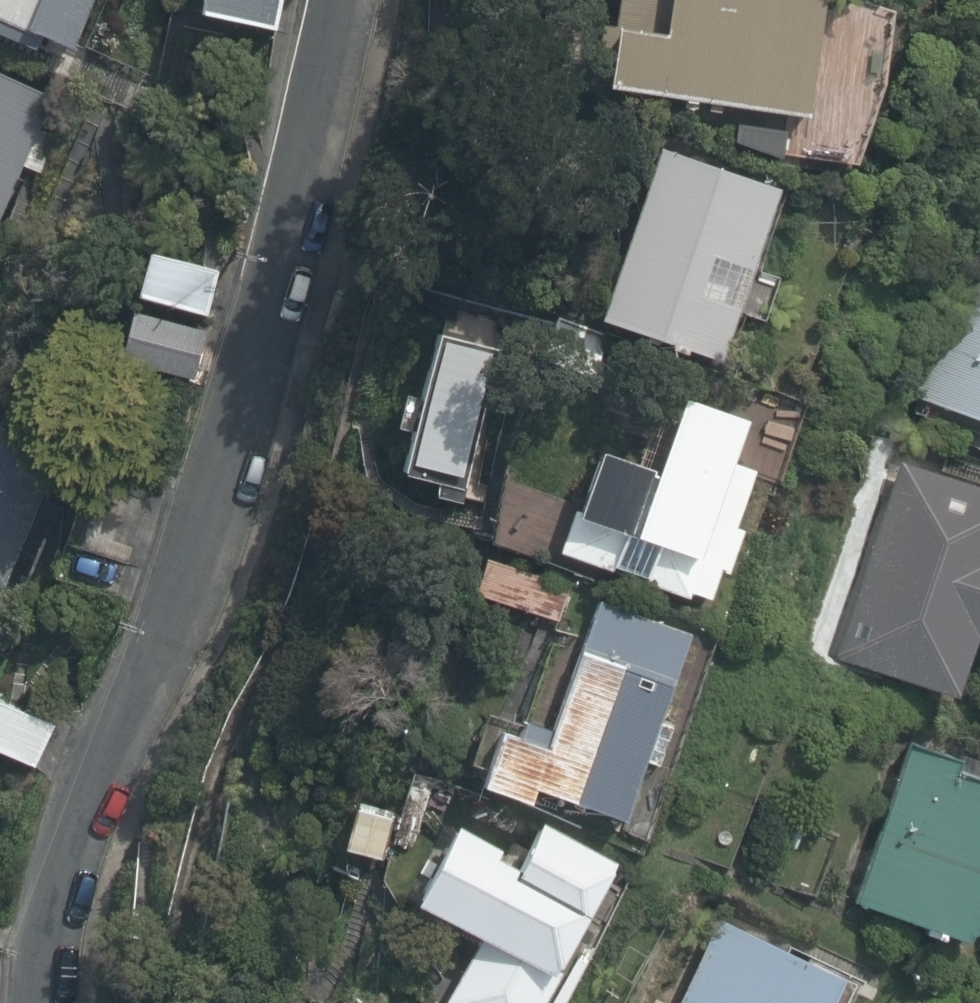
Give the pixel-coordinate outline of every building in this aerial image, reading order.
[(37,54),(62,0),(0,0),(0,37),(37,54)] [(198,45),(290,52),(294,0),(201,0),(198,45)] [(605,87),(810,116),(829,0),(620,0),(605,87)] [(4,228),(58,105),(0,79),(0,226),(4,228)] [(784,187),(660,146),(595,318),(718,364),(784,187)] [(140,321),(221,337),(234,269),(154,253),(140,321)] [(971,273),(921,394),(979,416),(979,277),(971,273)] [(221,337),(140,321),(127,388),(207,405),(221,337)] [(442,349),(417,491),(474,501),(499,360),(442,349)] [(603,448),(565,550),(710,602),(759,468),(739,460),(751,418),(688,398),(662,470),(603,448)] [(0,417),(0,580),(2,581),(64,442),(0,417)] [(910,451),(835,662),(958,705),(979,643),(979,476),(910,451)] [(484,562),(474,602),(562,625),(572,584),(484,562)] [(506,730),(485,786),(536,804),(542,788),(628,820),(695,635),(602,602),(549,746),(506,730)] [(33,763),(51,706),(0,689),(0,752),(33,763)] [(902,740),(846,910),(962,950),(979,896),(979,766),(902,740)] [(392,869),(399,824),(357,818),(351,863),(392,869)] [(443,1002),(547,1002),(587,921),(596,924),(619,863),(547,825),(528,852),(465,821),(421,904),(479,936),(443,1002)] [(682,1002),(839,1002),(853,973),(724,913),(682,1002)]
